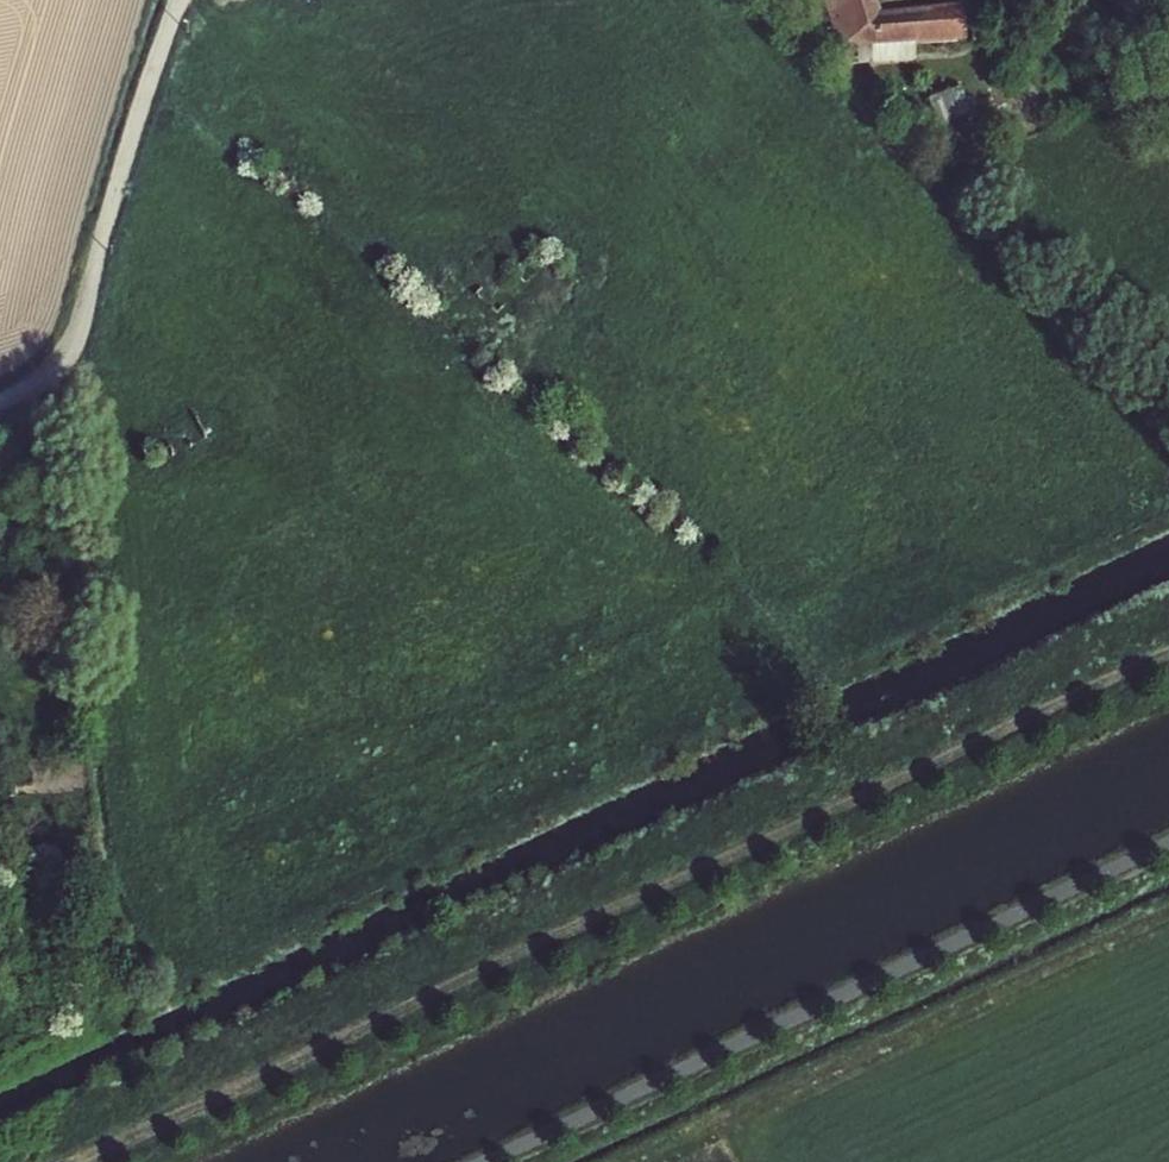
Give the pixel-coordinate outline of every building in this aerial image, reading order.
[(843,63),(974,50),(964,5),(885,18),(879,0),(825,0),(843,63)]
